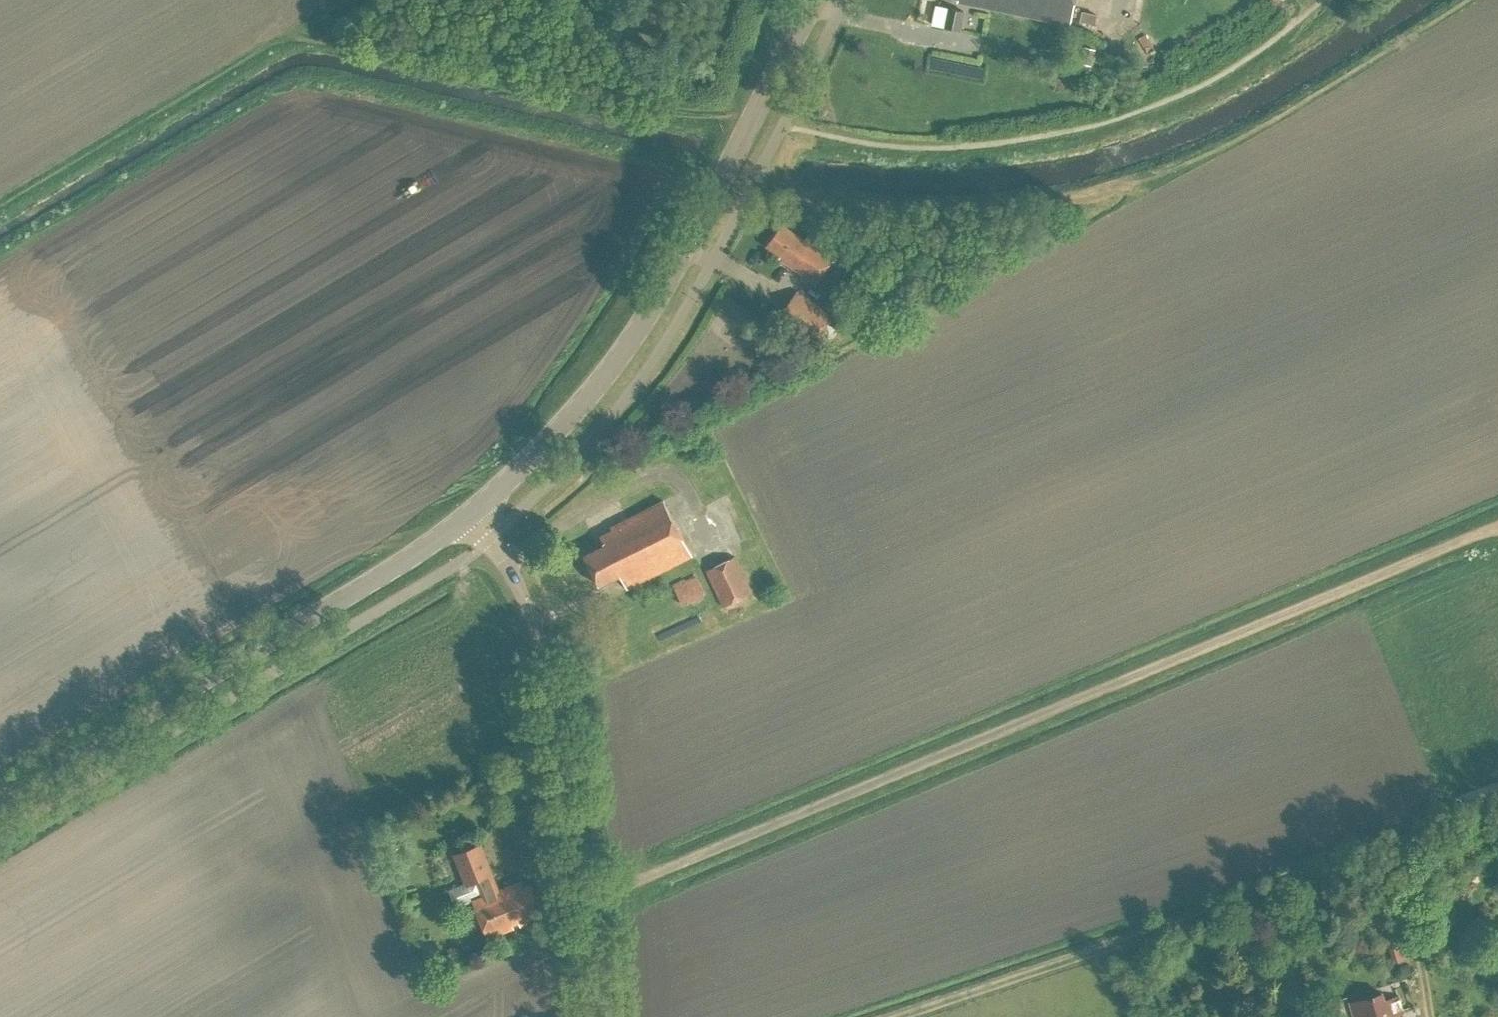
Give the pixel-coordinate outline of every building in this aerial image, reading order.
[(1076,0),(957,0),(956,2),(1071,25),(1076,0)] [(965,11),(947,7),(943,27),(961,31),(965,11)] [(1091,66),(1095,50),(1084,47),(1080,63),(1091,66)] [(778,258),(816,283),(836,252),(809,234),(806,238),(782,222),(766,246),(780,256),(778,258)] [(833,314),(797,290),(783,311),(818,335),(833,314)] [(828,306),(848,320),(857,307),(837,293),(828,306)] [(791,341),(786,356),(795,359),(800,343),(791,341)] [(626,591),(690,557),(662,504),(613,531),(615,533),(600,541),(604,548),(583,559),(599,588),(619,578),(626,591)] [(724,608),(754,593),(737,557),(707,572),(724,608)] [(706,593),(697,574),(686,580),(685,578),(672,584),(682,604),(706,593)] [(454,853),(465,882),(448,889),(455,907),(473,900),(488,939),(514,929),(512,924),(529,918),(530,920),(543,914),(530,882),(524,885),(522,879),(499,888),(493,873),(494,873),(482,842),(454,853)] [(1389,922),(1377,915),(1372,924),(1383,931),(1389,922)] [(1396,1001),(1383,1005),(1381,996),(1349,1006),(1353,1016),(1401,1016),(1396,1001)]
